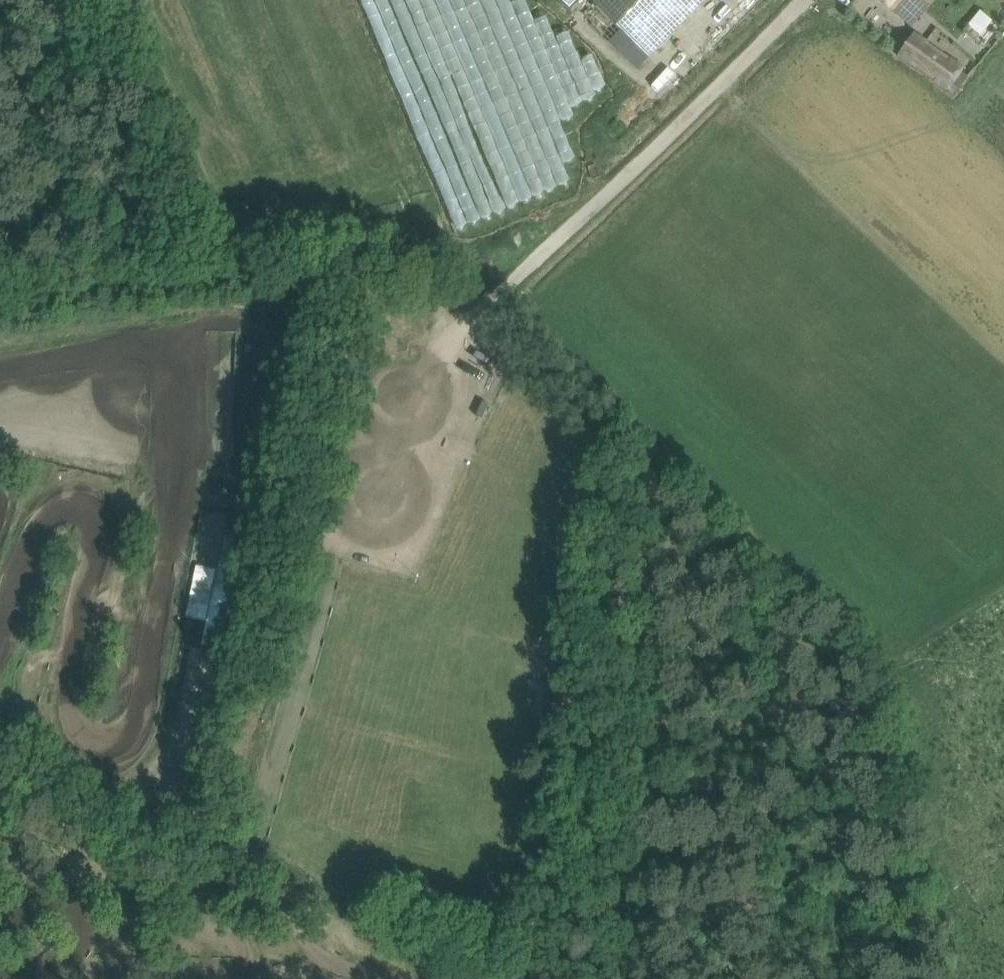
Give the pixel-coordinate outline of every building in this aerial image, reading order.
[(571,9),(580,0),(561,0),(571,9)] [(598,6),(636,43),(649,56),(650,57),(706,0),(592,0),(598,6)] [(881,0),(896,12),(907,0),(881,0)] [(982,10),(970,25),(984,35),(995,20),(982,10)] [(947,91),(964,67),(915,32),(898,57),(947,91)] [(546,629),(547,617),(527,615),(526,627),(546,629)] [(567,679),(568,669),(545,667),(544,677),(567,679)] [(530,717),(532,701),(517,700),(515,715),(530,717)]
